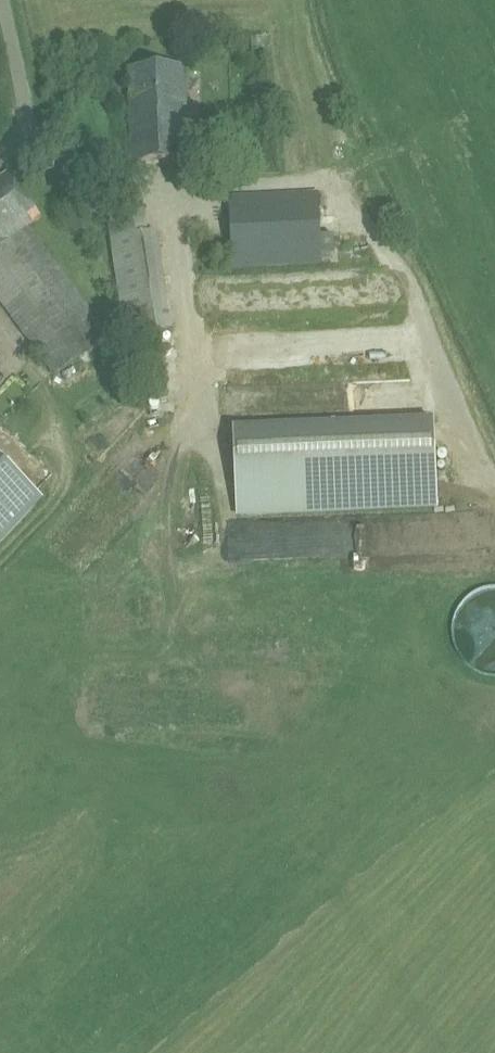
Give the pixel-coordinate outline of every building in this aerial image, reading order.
[(185,67),(129,70),(133,163),(189,160),(185,67)] [(56,375),(108,336),(26,227),(40,216),(10,170),(0,177),(0,299),(56,375)] [(334,233),(320,234),(319,193),(230,197),(233,267),(322,263),(321,252),(335,252),(334,233)] [(126,341),(173,333),(161,254),(157,233),(148,235),(141,195),(106,201),(110,223),(108,223),(126,341)] [(235,427),(239,511),(435,502),(432,419),(235,427)] [(44,500),(0,458),(0,547),(44,500)]
